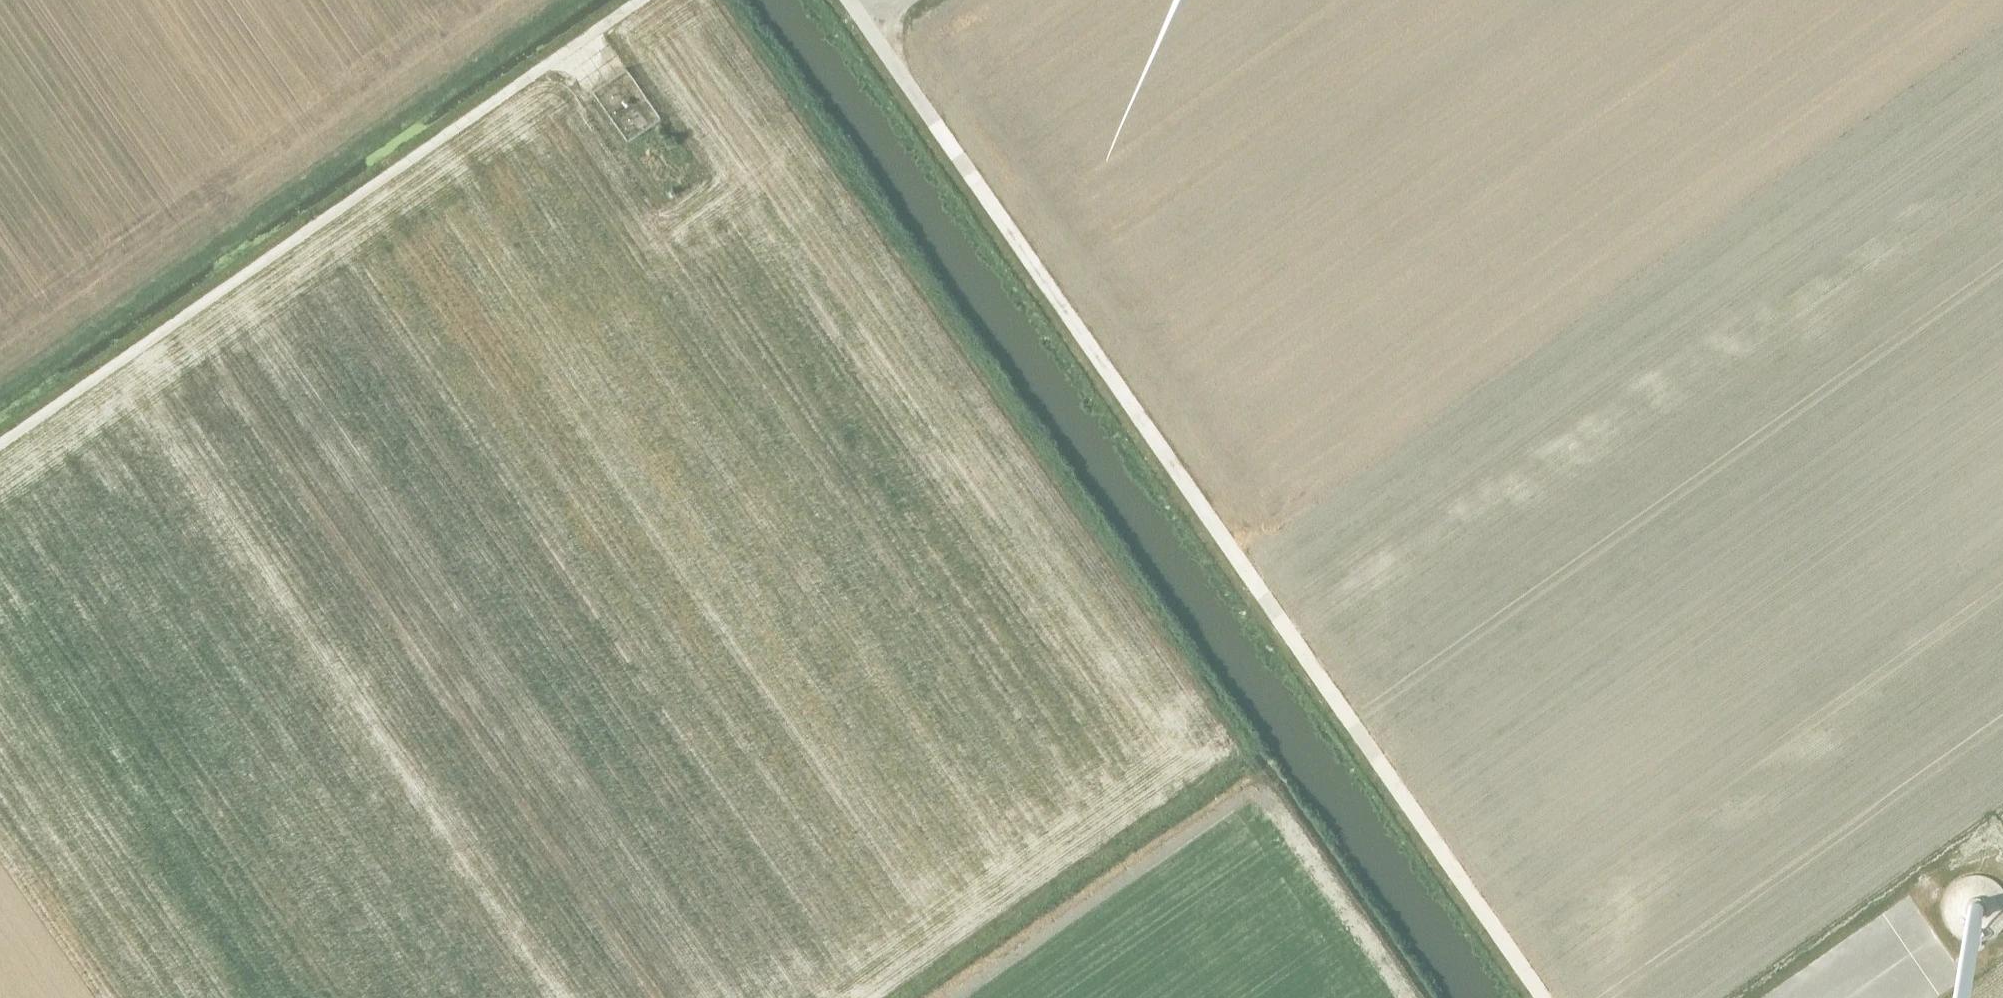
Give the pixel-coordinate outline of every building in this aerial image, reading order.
[(1963,906),(1963,907),(1963,908),(1963,909),(1964,910),(1964,911),(1964,912),(1965,913),(1965,914),(1966,915),(1967,916),(1968,917),(1969,918),(1970,918),(1971,918),(1972,919),(1973,919),(1974,919),(1975,919),(1976,919),(1977,919),(1978,919),(1979,918),(1980,918),(1981,918),(1982,917),(1983,916),(1984,916),(1984,915),(1985,914),(1985,913),(1986,912),(1986,911),(1987,910),(1987,909),(1987,908),(1987,907),(1987,906),(1987,905),(1987,904),(1986,903),(1986,902),(1985,901),(1985,900),(1984,900),(1984,899),(1983,898),(1982,897),(1981,897),(1980,896),(1979,896),(1978,896),(1977,895),(1976,895),(1975,895),(1974,895),(1973,895),(1972,896),(1971,896),(1970,896),(1969,897),(1968,897),(1967,898),(1967,899),(1966,900),(1965,900),(1965,901),(1964,902),(1964,903),(1964,904),(1963,905),(1963,906)]
